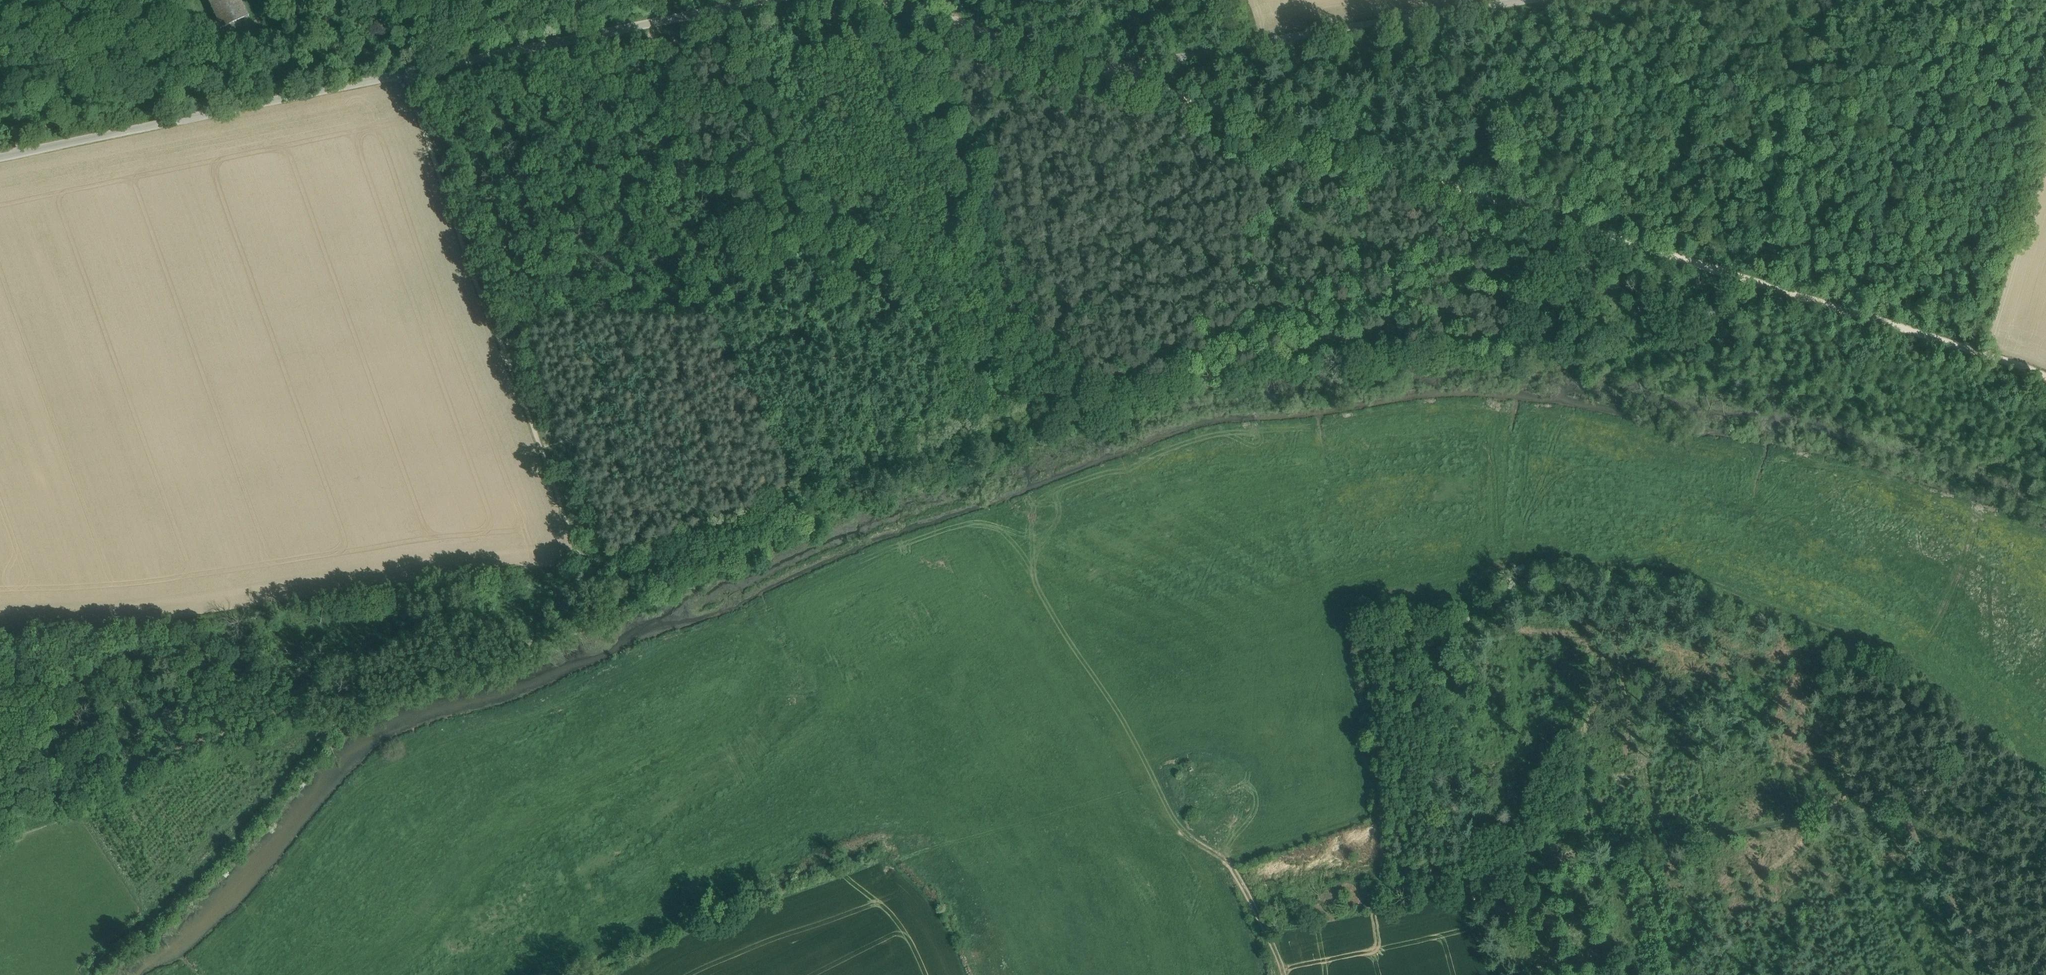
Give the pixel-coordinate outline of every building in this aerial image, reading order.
[(237,0),(208,0),(223,32),(246,21),(237,0)]
